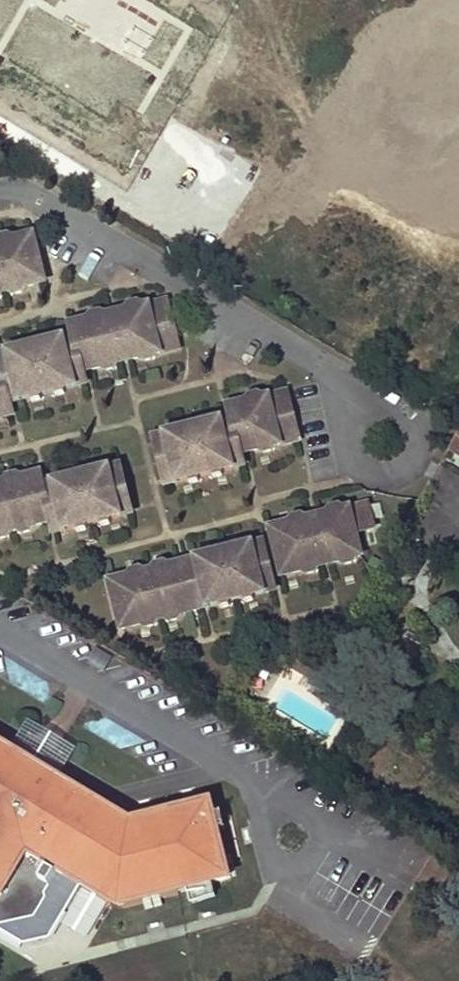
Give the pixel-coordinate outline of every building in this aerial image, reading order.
[(32,237),(21,240),(22,247),(34,244),(32,237)] [(1,294),(9,292),(14,295),(22,293),(24,288),(32,286),(30,280),(42,277),(34,244),(22,247),(21,240),(13,242),(8,239),(0,241),(0,296),(1,294)] [(42,277),(30,280),(32,286),(44,284),(42,277)] [(10,410),(9,405),(7,398),(18,395),(19,402),(27,400),(32,403),(40,401),(42,396),(51,394),(55,397),(64,395),(66,391),(74,389),(72,381),(84,379),(82,373),(81,367),(91,364),(93,371),(101,369),(105,372),(114,370),(116,365),(121,364),(120,357),(129,355),(131,361),(138,360),(143,363),(151,361),(153,356),(178,350),(166,303),(142,309),(137,306),(129,308),(127,313),(119,315),(121,322),(111,324),(110,317),(104,318),(100,315),(92,318),(89,322),(82,324),(83,331),(72,334),(73,339),(75,346),(64,349),(62,342),(55,343),(50,340),(42,342),(39,348),(31,350),(26,347),(18,349),(16,353),(8,355),(10,362),(0,365),(0,373),(1,377),(0,377),(0,412),(10,410)] [(119,315),(110,317),(111,324),(121,322),(119,315)] [(82,324),(70,327),(72,334),(83,331),(82,324)] [(73,339),(62,342),(64,349),(75,346),(73,339)] [(0,357),(0,365),(10,362),(8,355),(0,357)] [(129,355),(120,357),(121,364),(131,361),(129,355)] [(91,364),(81,367),(82,373),(93,371),(91,364)] [(84,379),(72,381),(74,389),(85,386),(84,379)] [(172,435),(165,437),(166,444),(155,447),(163,480),(175,477),(176,484),(184,482),(188,485),(197,483),(199,478),(208,476),(212,479),(220,477),(223,472),(231,470),(229,463),(241,461),(239,455),(238,448),(248,446),(250,453),(258,451),(262,454),(270,452),(273,447),(281,444),(297,441),(285,394),(261,400),(257,397),(249,399),(246,404),(238,406),(240,413),(228,416),(230,421),(231,428),(221,430),(219,424),(211,426),(207,423),(199,425),(196,429),(188,431),(183,428),(175,430),(172,435)] [(18,395),(7,398),(9,405),(19,402),(18,395)] [(238,406),(227,409),(228,416),(240,413),(238,406)] [(0,412),(0,419),(12,417),(10,410),(0,412)] [(230,421),(219,424),(221,430),(231,428),(230,421)] [(165,437),(153,440),(155,447),(166,444),(165,437)] [(248,446),(238,448),(239,455),(250,453),(248,446)] [(241,461),(229,463),(231,470),(242,467),(241,461)] [(119,469),(107,472),(109,479),(121,476),(119,469)] [(5,538),(8,533),(16,531),(21,534),(29,532),(31,527),(39,525),(37,519),(48,516),(50,523),(51,528),(63,525),(65,532),(72,530),(77,533),(85,531),(87,526),(96,524),(100,527),(109,525),(111,520),(119,519),(117,512),(129,509),(121,476),(109,479),(107,472),(100,474),(95,471),(87,473),(84,478),(76,480),(71,477),(63,479),(61,483),(53,485),(55,492),(44,495),(42,488),(41,483),(29,486),(28,479),(20,481),(15,478),(7,480),(5,484),(0,486),(0,539),(5,538)] [(39,476),(28,479),(29,486),(41,483),(39,476)] [(175,477),(163,480),(165,486),(176,484),(175,477)] [(53,485),(42,488),(44,495),(55,492),(53,485)] [(284,534),(272,537),(280,570),(292,567),(294,574),(302,572),(306,575),(314,573),(317,568),(322,567),(320,560),(330,557),(331,565),(339,563),(343,566),(352,564),(354,559),(360,557),(354,535),(373,530),(367,506),(342,512),(338,509),(330,511),(327,516),(320,518),(321,525),(312,527),(310,520),(305,521),(301,518),(292,520),(290,525),(282,527),(284,534)] [(129,509),(117,512),(119,519),(131,516),(129,509)] [(48,516),(37,519),(39,525),(50,523),(48,516)] [(320,518),(310,520),(312,527),(321,525),(320,518)] [(63,525),(51,528),(53,535),(65,532),(63,525)] [(282,527),(271,530),(272,537),(284,534),(282,527)] [(262,545),(251,548),(253,554),(264,552),(262,545)] [(122,587),(111,590),(119,622),(131,619),(132,627),(140,625),(144,628),(153,626),(155,621),(164,618),(168,622),(176,620),(179,615),(187,613),(185,606),(196,604),(206,601),(208,608),(216,606),(228,607),(231,602),(239,600),(244,603),(252,601),(255,596),(262,594),(261,587),(272,585),(264,552),(253,554),(251,548),(243,550),(239,547),(230,549),(228,553),(219,555),(215,552),(207,554),(204,559),(196,561),(198,568),(187,570),(177,573),(175,566),(167,568),(163,565),(155,567),(152,572),(143,574),(139,571),(131,573),(128,578),(121,580),(122,587)] [(330,557),(320,560),(322,567),(331,565),(330,557)] [(196,561),(186,564),(187,570),(198,568),(196,561)] [(186,564),(175,566),(177,573),(187,570),(186,564)] [(292,567),(280,570),(282,577),(294,574),(292,567)] [(121,580),(109,582),(111,590),(122,587),(121,580)] [(272,585),(261,587),(262,594),(274,591),(272,585)] [(206,601),(196,604),(197,610),(208,608),(206,601)] [(196,604),(185,606),(187,613),(197,610),(196,604)] [(340,618),(332,630),(337,634),(345,621),(340,618)] [(131,619),(119,622),(120,630),(132,627),(131,619)] [(322,656),(309,649),(305,656),(318,663),(322,656)] [(28,742),(13,766),(45,785),(59,761),(63,753),(48,744),(32,735),(28,742)] [(33,914),(42,899),(39,893),(45,884),(49,887),(59,870),(119,906),(228,879),(210,806),(131,825),(65,785),(60,794),(45,785),(13,766),(0,758),(0,922),(33,914)] [(49,887),(45,884),(39,893),(42,899),(49,887)]
